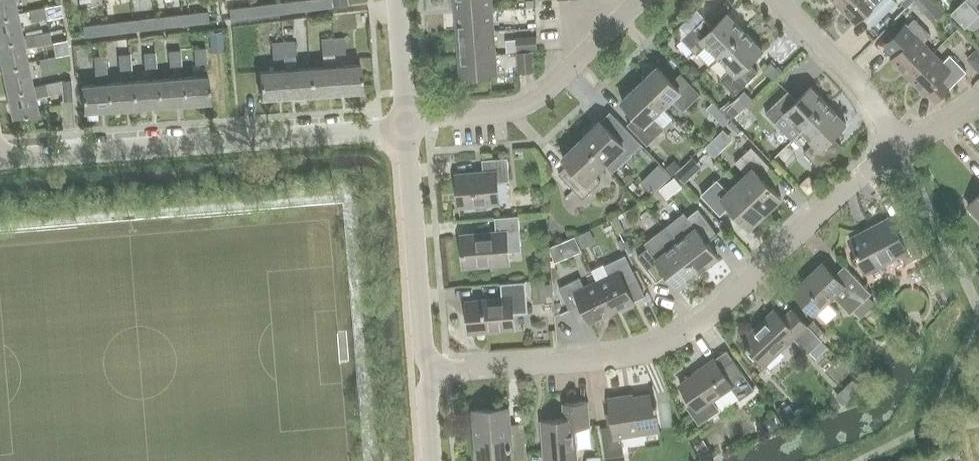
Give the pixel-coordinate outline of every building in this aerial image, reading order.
[(17,12),(14,0),(0,0),(0,16),(17,12)] [(306,10),(304,0),(296,0),(279,2),(280,13),(306,10)] [(331,6),(331,0),(304,0),(306,10),(331,6)] [(492,9),(491,0),(454,0),(455,11),(492,9)] [(838,6),(855,23),(870,8),(879,17),(896,0),(844,0),(838,6)] [(944,12),(933,0),(914,0),(912,2),(933,23),(944,12)] [(951,12),(965,27),(978,13),(978,0),(964,0),(959,4),(951,12)] [(256,16),(280,13),(279,2),(254,5),(256,16)] [(230,19),(256,16),(254,5),(229,8),(230,19)] [(32,21),(47,18),(44,7),(29,10),(32,21)] [(456,33),(494,30),(492,9),(455,11),(456,33)] [(183,14),(185,24),(209,21),(208,11),(183,14)] [(0,16),(0,42),(22,37),(22,36),(17,12),(0,16)] [(332,32),(358,29),(355,12),(331,14),(332,32)] [(718,57),(745,31),(727,13),(714,26),(704,17),(682,39),(697,54),(706,45),(718,57)] [(160,27),(185,24),(183,14),(159,16),(160,27)] [(135,30),(160,27),(159,16),(134,19),(135,30)] [(906,23),(883,46),(894,57),(891,60),(908,77),(933,52),(924,42),(931,35),(915,18),(908,25),(906,23)] [(110,33),(135,30),(134,19),(108,22),(110,33)] [(84,36),(110,33),(108,22),(83,25),(84,36)] [(458,56),(495,53),(494,30),(456,33),(458,56)] [(34,34),(36,46),(52,43),(49,31),(34,34)] [(211,52),(225,51),(223,31),(209,32),(211,52)] [(745,31),(718,57),(730,69),(720,78),(735,94),(758,72),(749,62),(762,49),(745,31)] [(34,34),(22,36),(22,37),(0,42),(0,59),(2,67),(27,62),(25,48),(36,46),(34,34)] [(517,49),(537,48),(536,36),(516,37),(517,49)] [(334,55),(345,54),(344,37),(332,38),(334,55)] [(322,39),(323,56),(334,55),(332,38),(322,39)] [(294,41),(283,42),(284,58),(296,57),(294,41)] [(273,59),(284,58),(283,42),(271,43),(273,59)] [(195,64),(207,63),(206,47),(194,48),(195,64)] [(169,66),(181,65),(180,50),(168,51),(169,66)] [(978,62),(978,54),(975,50),(966,59),(973,67),(978,62)] [(518,73),(535,72),(533,51),(516,52),(518,73)] [(145,68),(156,67),(155,52),(143,52),(145,68)] [(933,52),(908,77),(925,95),(927,93),(936,101),(966,71),(950,55),(943,62),(933,52)] [(119,70),(131,69),(130,53),(118,54),(119,70)] [(495,53),(458,56),(460,77),(497,74),(495,53)] [(360,64),(346,65),(345,54),(334,55),(336,92),(362,90),(360,64)] [(94,72),(107,71),(106,55),(93,56),(94,72)] [(334,55),(323,56),(323,67),(310,68),(311,94),(336,92),(334,55)] [(41,71),(57,68),(54,56),(39,59),(41,71)] [(296,57),(284,58),(285,70),(286,96),(311,94),(310,68),(297,69),(296,57)] [(32,86),(27,62),(2,67),(7,91),(32,86)] [(773,81),(781,73),(776,68),(771,64),(763,71),(773,81)] [(639,83),(662,108),(672,98),(683,109),(700,94),(680,74),(672,82),(657,67),(639,83)] [(695,68),(690,68),(685,73),(693,81),(701,73),(695,68)] [(286,96),(285,70),(259,71),(261,98),(286,96)] [(107,71),(94,72),(95,84),(81,85),(83,111),(109,109),(107,83),(108,83),(107,71)] [(208,75),(182,77),(184,103),(210,102),(208,75)] [(159,105),(184,103),(182,77),(157,79),(159,105)] [(61,80),(62,92),(63,101),(73,100),(71,79),(61,80)] [(159,105),(157,79),(132,81),(134,107),(159,105)] [(35,98),(62,92),(60,80),(32,86),(35,98)] [(134,107),(132,81),(108,83),(107,83),(109,109),(134,107)] [(653,116),(662,108),(639,83),(621,100),(636,116),(628,124),(647,144),(664,128),(653,116)] [(35,98),(32,86),(7,91),(12,117),(38,111),(35,98)] [(801,131),(828,105),(811,87),(797,100),(788,91),(765,112),(780,128),(790,119),(801,131)] [(731,119),(746,105),(737,96),(732,100),(724,93),(715,102),(731,119)] [(706,109),(712,115),(718,109),(712,103),(706,109)] [(828,105),(801,131),(813,143),(804,152),(819,168),(841,146),(832,136),(846,123),(828,105)] [(740,112),(733,119),(734,121),(740,126),(750,117),(743,110),(740,112)] [(581,139),(605,164),(612,171),(641,143),(616,117),(606,127),(600,121),(581,139)] [(594,174),(605,164),(581,139),(562,157),(568,163),(558,173),(583,198),(601,181),(594,174)] [(715,157),(723,149),(714,139),(706,147),(715,157)] [(737,182),(765,213),(781,198),(760,176),(769,167),(751,148),(736,162),(746,173),(737,182)] [(458,206),(499,203),(497,182),(509,181),(507,158),(482,160),(483,172),(456,174),(458,206)] [(672,175),(680,167),(674,161),(666,169),(671,175),(672,175)] [(691,177),(682,167),(675,173),(684,183),(691,177)] [(668,183),(675,192),(682,187),(674,178),(668,183)] [(765,213),(737,182),(727,191),(717,180),(702,194),(720,214),(729,205),(750,227),(765,213)] [(968,205),(978,216),(978,194),(968,205)] [(688,217),(668,232),(698,273),(718,257),(707,242),(702,236),(713,228),(698,209),(688,217)] [(464,267),(509,263),(508,252),(521,250),(518,216),(494,218),(496,232),(461,235),(464,267)] [(898,234),(889,218),(875,225),(877,228),(851,242),(867,273),(901,255),(906,264),(923,255),(909,228),(898,234)] [(648,248),(637,256),(652,275),(663,267),(667,273),(678,288),(698,273),(668,232),(648,248)] [(583,250),(591,247),(584,233),(576,237),(583,250)] [(563,259),(557,244),(550,247),(555,262),(563,259)] [(596,280),(612,313),(645,297),(625,255),(604,265),(609,274),(596,280)] [(854,309),(869,295),(871,293),(846,266),(835,276),(823,263),(793,292),(825,324),(837,312),(827,301),(834,294),(851,312),(854,309)] [(612,313),(596,280),(584,287),(580,277),(559,288),(569,310),(581,304),(590,323),(612,313)] [(469,333),(514,329),(513,313),(527,312),(525,282),(501,284),(502,298),(466,301),(469,333)] [(545,284),(545,282),(532,283),(534,302),(546,301),(546,296),(552,296),(551,283),(545,284)] [(869,295),(854,309),(861,316),(875,302),(869,295)] [(808,352),(821,340),(808,326),(792,309),(782,318),(774,310),(742,341),(765,364),(793,337),(808,352)] [(813,322),(808,326),(821,340),(823,342),(829,338),(813,322)] [(821,340),(808,352),(815,360),(828,347),(823,342),(821,340)] [(850,354),(843,360),(861,379),(868,373),(850,354)] [(711,401),(732,387),(740,399),(754,389),(734,361),(721,369),(714,359),(700,368),(701,370),(680,384),(693,404),(686,409),(699,427),(719,413),(711,401)] [(848,385),(856,393),(861,388),(853,380),(848,385)] [(659,430),(653,394),(625,398),(625,395),(609,398),(613,426),(601,428),(605,457),(623,454),(621,436),(659,430)] [(575,428),(590,427),(588,401),(562,403),(564,418),(540,420),(543,460),(578,460),(575,428)] [(782,408),(789,422),(811,410),(808,403),(793,410),(790,404),(782,408)] [(508,407),(473,410),(477,460),(501,458),(502,460),(527,460),(525,435),(510,436),(508,407)] [(769,417),(764,419),(762,425),(765,430),(770,431),(775,428),(777,424),(774,419),(769,417)] [(934,447),(941,459),(955,452),(948,440),(934,447)]
